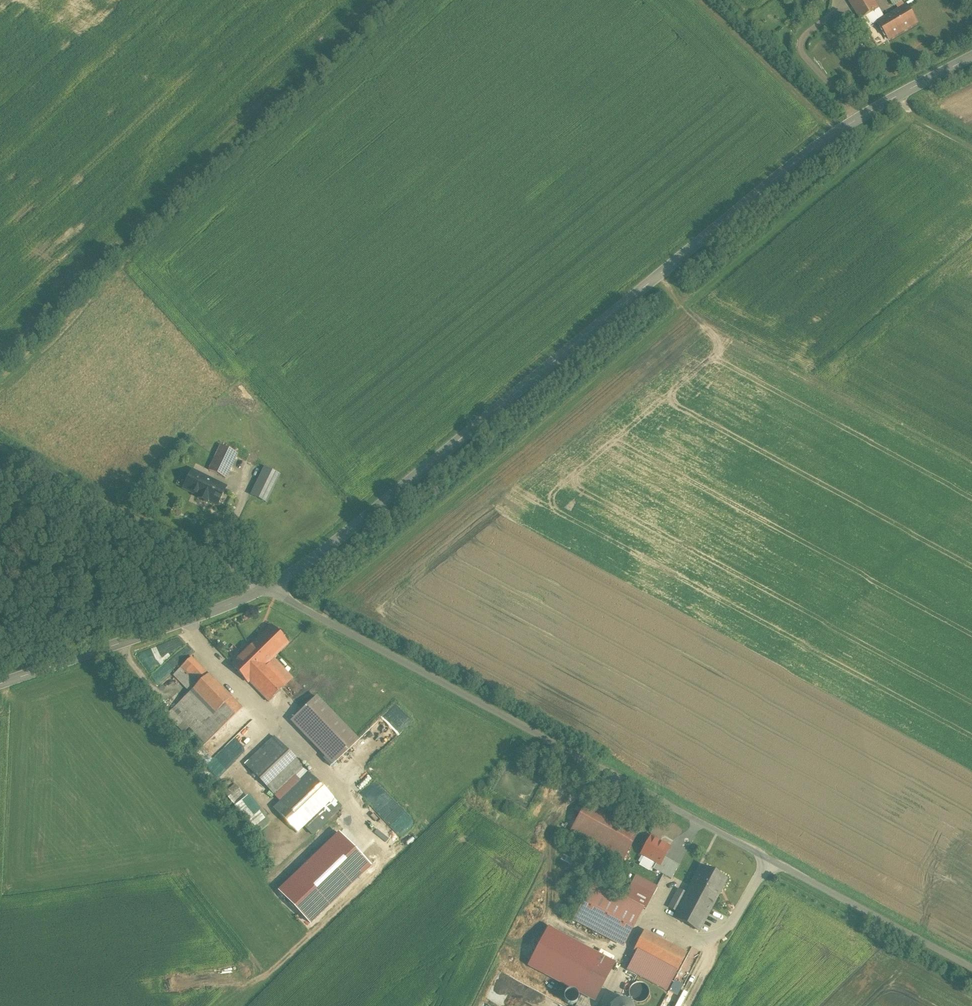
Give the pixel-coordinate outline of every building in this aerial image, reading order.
[(875,0),(849,0),(865,28),(876,22),(884,16),(875,0)] [(907,3),(884,16),(876,22),(887,41),(919,22),(907,3)] [(48,329),(38,339),(45,347),(55,337),(48,329)] [(237,456),(221,448),(209,471),(225,479),(237,456)] [(279,476),(265,469),(251,496),(266,503),(279,476)] [(226,489),(193,472),(183,491),(216,507),(226,489)] [(272,627),(232,664),(268,702),(292,680),(273,660),(289,645),(272,627)] [(238,707),(187,656),(171,673),(186,689),(169,705),(205,740),(238,707)] [(358,741),(317,697),(291,722),(332,765),(358,741)] [(275,740),(248,765),(309,830),(335,805),(308,775),(298,785),(288,774),(298,765),(275,740)] [(686,847),(587,797),(566,838),(620,864),(625,853),(671,876),(686,847)] [(377,863),(346,831),(287,887),(318,919),(377,863)] [(730,878),(708,867),(680,921),(703,932),(730,878)] [(623,897),(591,881),(571,920),(618,944),(637,906),(647,911),(655,895),(632,884),(637,873),(627,868),(619,883),(628,888),(623,897)] [(645,933),(626,971),(663,990),(682,952),(645,933)] [(656,998),(656,996),(655,993),(652,989),(651,988),(648,986),(646,985),(643,985),(640,985),(637,986),(633,989),(631,991),(630,994),(629,995),(629,998),(629,1001),(630,1003),(631,1005),(654,1005),(655,1004),(656,1001),(656,998)]
